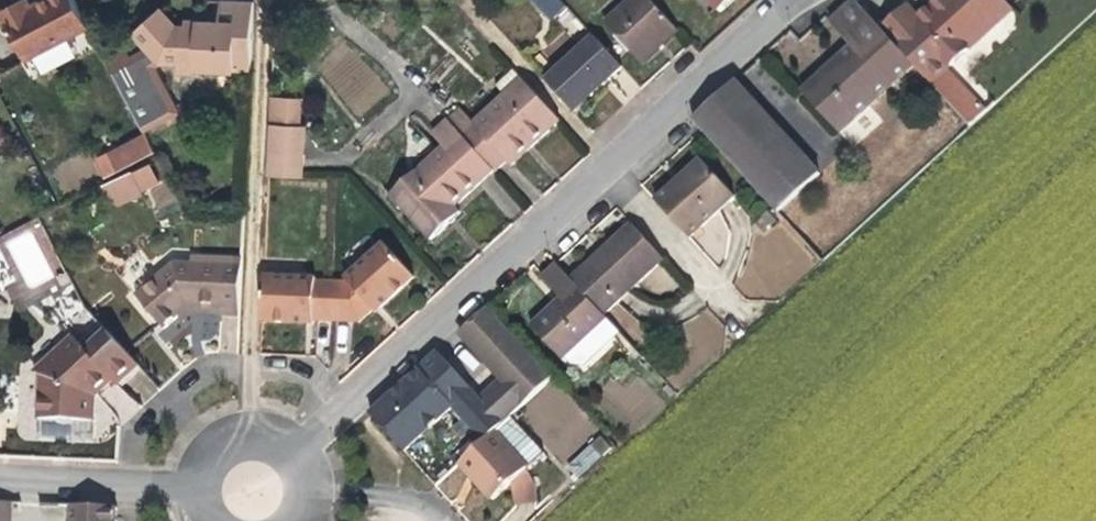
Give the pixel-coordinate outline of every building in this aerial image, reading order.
[(25,12),(20,4),(0,15),(0,26),(23,67),(46,54),(84,32),(67,0),(48,0),(25,12)] [(549,21),(566,5),(561,0),(528,0),(549,21)] [(640,0),(634,0),(600,29),(637,70),(674,37),(640,0)] [(709,17),(731,0),(695,0),(709,17)] [(979,113),(938,70),(1000,15),(987,0),(926,0),(910,14),(903,4),(871,30),(909,72),(962,129),(979,113)] [(1000,15),(1006,9),(998,0),(987,0),(1000,15)] [(871,30),(846,2),(820,24),(844,51),(795,97),(833,141),(909,72),(871,30)] [(249,7),(216,6),(216,25),(199,24),(198,32),(175,31),(172,31),(156,12),(130,34),(143,51),(129,63),(123,53),(101,64),(141,139),(176,120),(152,72),(161,67),(172,68),(195,70),(231,73),(233,48),(247,48),(249,7)] [(198,32),(199,24),(183,24),(175,31),(198,32)] [(553,70),(538,83),(570,118),(620,74),(588,40),(572,54),(577,59),(557,76),(553,70)] [(246,75),(247,48),(233,48),(231,73),(246,75)] [(572,54),(553,70),(557,76),(577,59),(572,54)] [(193,79),(195,70),(172,68),(172,78),(193,79)] [(492,97),(511,80),(502,71),(483,85),(492,97)] [(525,149),(552,126),(511,80),(492,97),(465,121),(462,118),(448,129),(489,175),(522,146),(525,149)] [(818,177),(733,83),(686,125),(771,217),(818,177)] [(269,129),(293,130),(295,99),(270,98),(269,129)] [(438,119),(448,129),(462,118),(453,107),(438,119)] [(449,211),(489,175),(448,129),(438,119),(420,134),(431,147),(403,171),(411,182),(387,200),(425,245),(444,228),(438,221),(449,211)] [(266,182),(301,184),(302,159),(292,158),(293,130),(269,129),(266,182)] [(292,158),(302,159),(304,131),(293,130),(292,158)] [(152,165),(134,175),(142,193),(161,183),(152,165)] [(697,168),(651,208),(686,246),(730,206),(697,168)] [(380,192),(387,200),(411,182),(403,171),(380,192)] [(134,175),(123,181),(104,190),(114,208),(132,199),(142,193),(134,175)] [(456,218),(449,211),(438,221),(444,228),(456,218)] [(17,294),(63,274),(38,218),(0,235),(0,256),(17,294)] [(608,308),(659,267),(627,231),(578,274),(608,308)] [(262,279),(260,325),(311,328),(311,323),(355,326),(369,315),(371,316),(412,283),(382,246),(341,282),(344,286),(278,285),(278,280),(262,279)] [(217,269),(217,260),(185,259),(184,268),(217,269)] [(235,322),(238,261),(217,260),(217,269),(184,268),(170,267),(129,298),(156,332),(168,323),(185,310),(214,312),(214,321),(235,322)] [(610,347),(600,336),(595,331),(601,324),(553,272),(538,285),(557,309),(527,333),(556,367),(561,363),(567,372),(577,372),(610,347)] [(189,319),(214,321),(214,312),(185,310),(168,323),(175,330),(189,319)] [(515,414),(549,383),(484,312),(453,340),(494,389),(515,414)] [(600,336),(607,330),(601,324),(595,331),(600,336)] [(139,371),(105,334),(83,352),(72,339),(31,373),(30,425),(88,426),(89,402),(90,389),(104,379),(110,387),(113,391),(139,371)] [(365,419),(400,458),(451,413),(478,447),(487,439),(491,436),(469,408),(431,360),(390,397),(396,403),(383,414),(377,408),(365,419)] [(90,389),(89,402),(110,387),(104,379),(90,389)] [(504,423),(515,414),(494,389),(469,408),(491,436),(504,423)] [(390,397),(377,408),(383,414),(396,403),(390,397)] [(534,459),(504,423),(491,436),(487,439),(517,474),(534,459)] [(578,476),(612,448),(601,435),(567,463),(578,476)] [(478,447),(453,471),(481,506),(487,500),(509,481),(517,474),(487,439),(478,447)] [(509,481),(487,500),(498,515),(523,507),(519,493),(509,481)] [(8,507),(0,507),(0,520),(8,520),(8,507)] [(112,513),(65,510),(65,520),(111,520),(112,513)]
